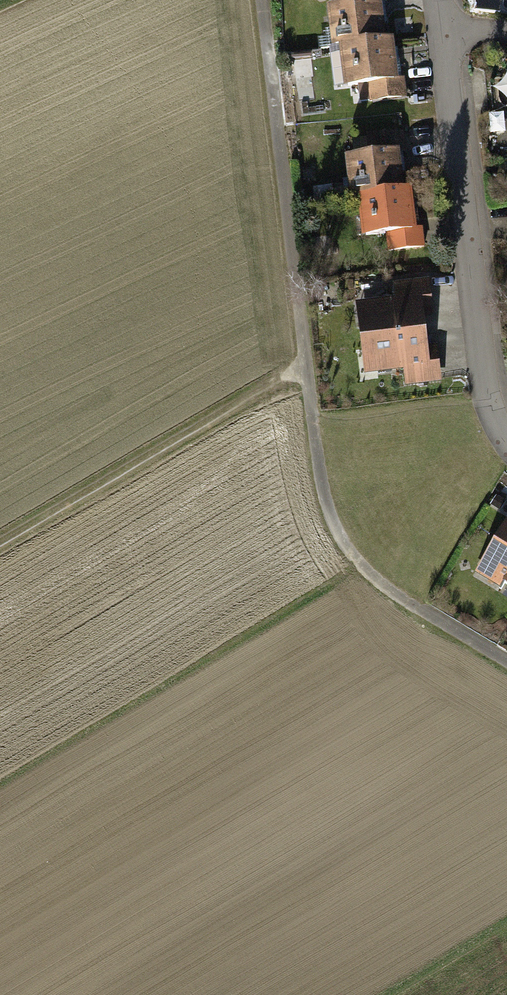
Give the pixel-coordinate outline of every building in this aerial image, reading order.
[(380,41),(376,0),(341,0),(341,2),(323,4),(327,47),(336,46),(380,41)] [(380,41),(336,46),(340,88),(362,86),(364,103),(402,99),(400,77),(391,78),(387,40),(380,41)] [(353,197),(397,192),(392,150),(397,149),(395,132),(356,136),(358,154),(340,156),(345,198),(353,197)] [(397,192),(353,197),(358,240),(379,237),(381,254),(419,250),(417,229),(409,229),(405,192),(397,192)] [(450,234),(438,236),(439,248),(452,247),(450,234)] [(351,304),(355,340),(423,334),(421,314),(429,313),(425,280),(390,284),(391,300),(351,304)] [(425,348),(423,334),(355,340),(358,377),(399,373),(400,386),(435,383),(432,347),(425,348)] [(500,487),(489,505),(501,512),(506,502),(506,491),(500,487)] [(474,576),(500,592),(505,584),(506,585),(506,521),(474,576)]
